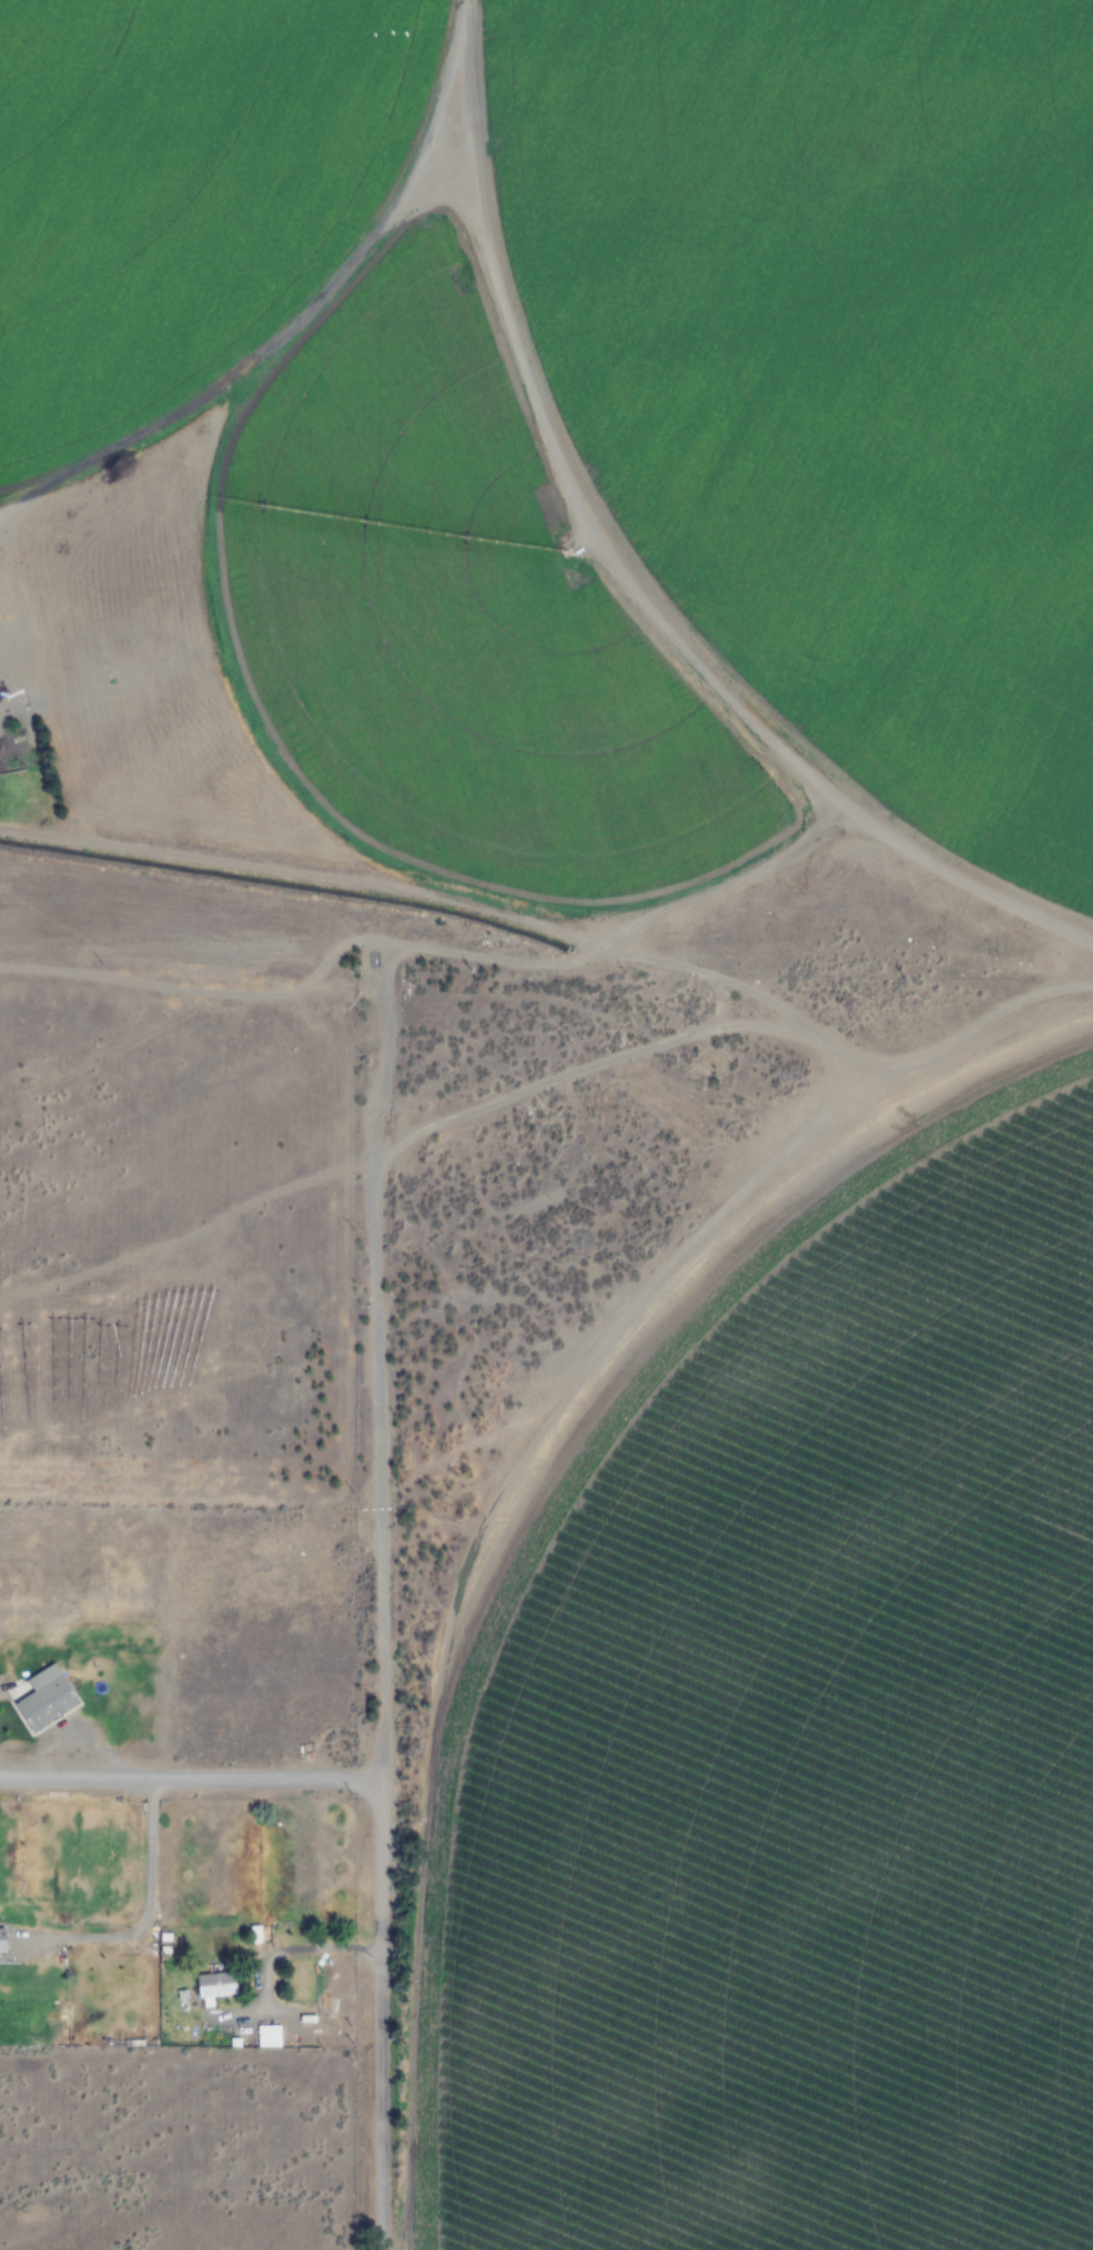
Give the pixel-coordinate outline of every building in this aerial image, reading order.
[(78,1707),(63,1676),(14,1701),(29,1731),(78,1707)] [(260,1943),(259,1927),(247,1927),(248,1944),(260,1943)] [(196,1974),(196,1998),(234,1998),(234,1974),(196,1974)] [(255,2049),(278,2049),(278,2025),(255,2025),(255,2049)]
